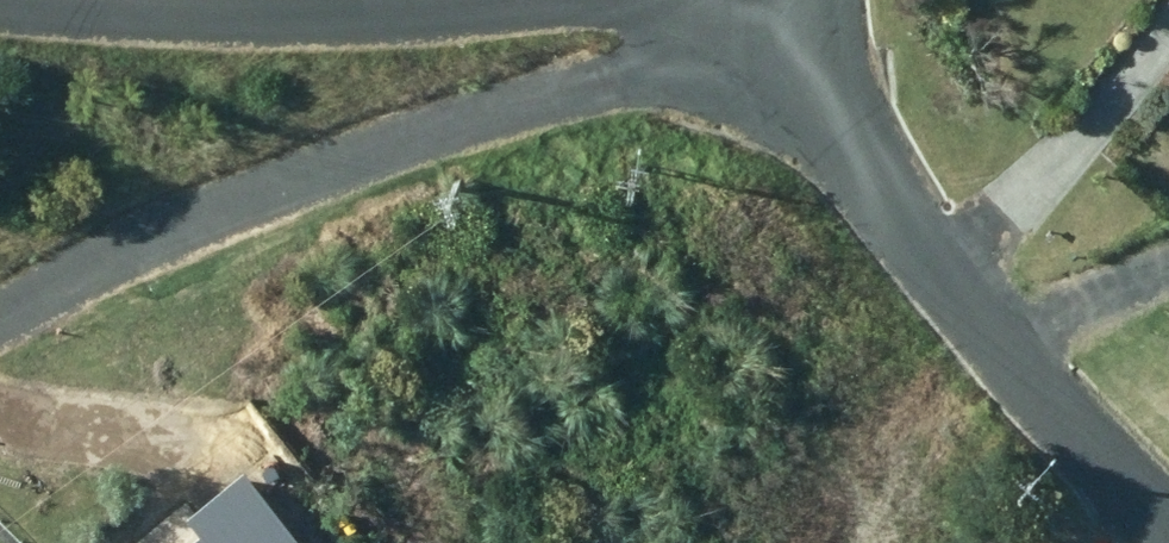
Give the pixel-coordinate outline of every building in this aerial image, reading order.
[(271,530),(282,542),(285,542),(318,515),(303,497),(270,527),(254,517),(240,528),(241,542),(272,542),(271,530)]
